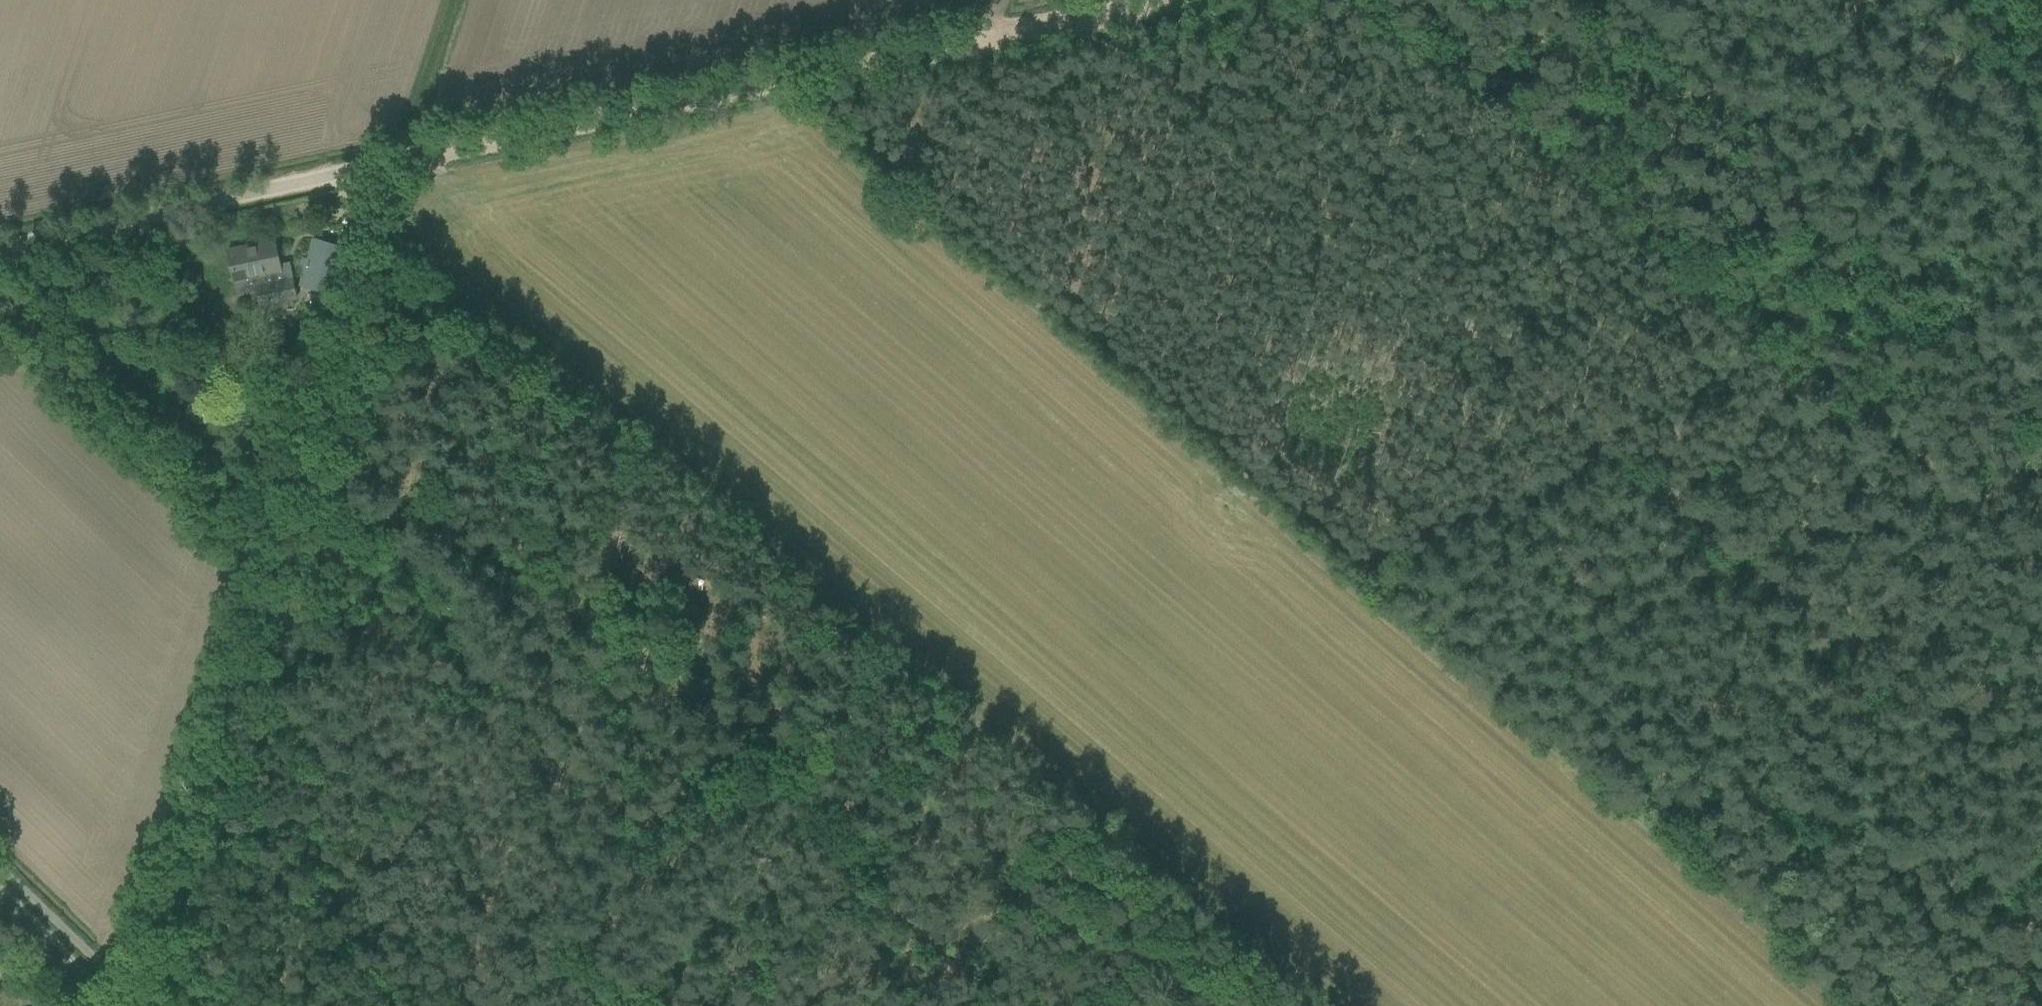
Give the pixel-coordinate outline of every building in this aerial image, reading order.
[(315,236),(298,282),(325,292),(342,246),(315,236)] [(228,250),(232,270),(235,281),(255,277),(261,305),(296,298),(293,283),(289,263),(280,265),(275,240),(228,250)]
